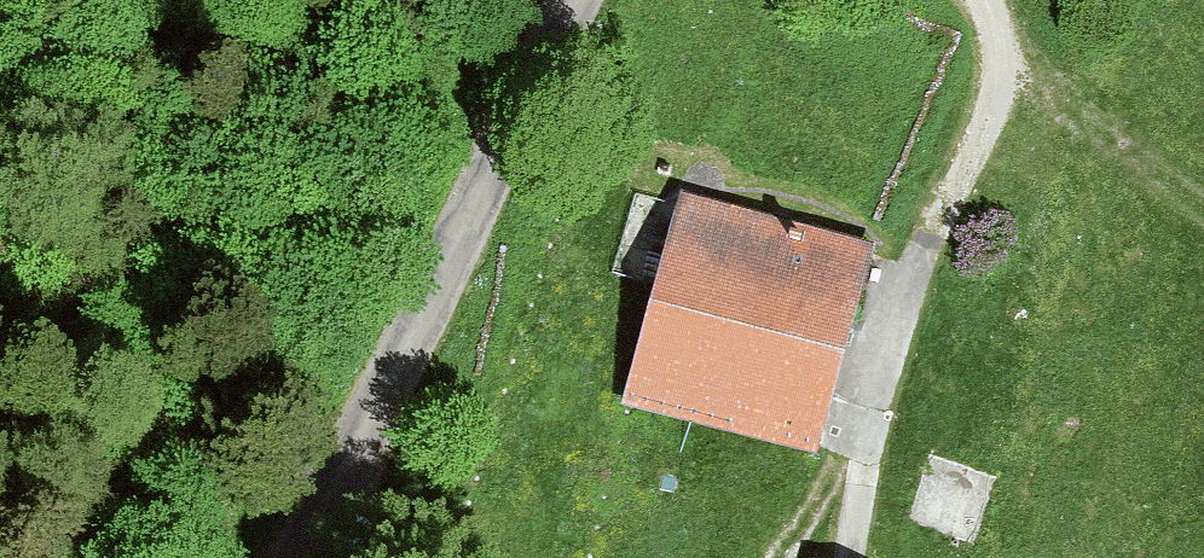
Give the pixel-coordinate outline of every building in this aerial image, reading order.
[(671,179),(614,400),(825,454),(883,234),(671,179)]
